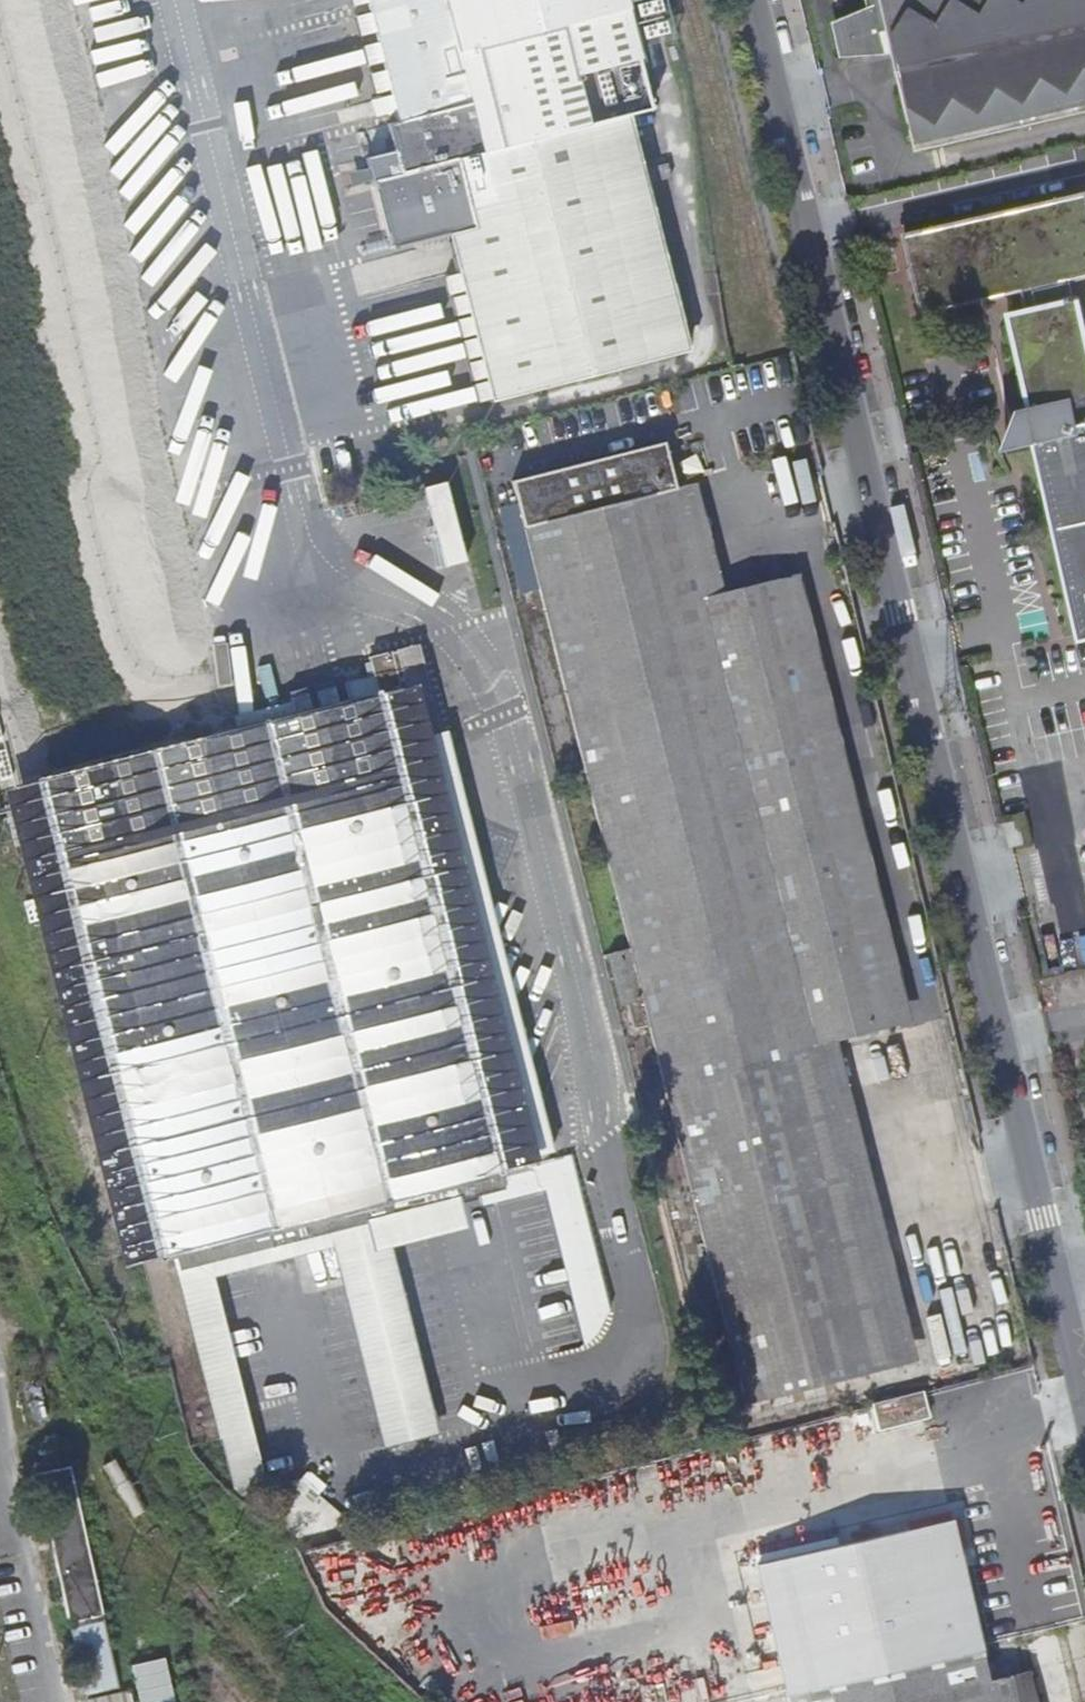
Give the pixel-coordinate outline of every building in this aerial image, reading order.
[(162,1263),(148,1267),(194,1447),(226,1438),(180,1260),(529,1170),(421,748),(443,743),(424,649),(375,659),(384,701),(236,738),(165,755),(2,133),(60,117),(105,106),(80,0),(0,0),(0,620),(162,1263)] [(396,159),(367,167),(389,254),(390,254),(390,255),(391,256),(392,257),(393,257),(393,258),(394,258),(395,258),(396,258),(449,244),(492,409),(685,359),(624,123),(650,117),(620,0),(367,0),(401,128),(389,131),(396,159)] [(889,1),(873,4),(875,13),(841,28),(848,60),(888,56),(883,35),(896,32),(923,150),(1084,113),(1084,0),(889,0),(889,1)] [(105,106),(60,117),(70,158),(107,149),(114,147),(105,106)] [(70,158),(60,117),(2,133),(165,755),(236,738),(178,515),(199,511),(107,149),(70,158)] [(666,170),(645,175),(648,189),(670,184),(666,170)] [(905,239),(924,318),(1022,296),(1027,316),(1015,319),(1035,408),(1022,411),(1028,436),(1010,450),(1043,443),(1084,619),(1084,330),(1079,303),(1066,305),(1062,287),(1084,281),(1084,197),(905,239)] [(1010,450),(1028,436),(1022,411),(1010,450)] [(679,499),(667,452),(515,491),(520,513),(506,516),(514,547),(511,547),(525,603),(542,598),(633,956),(611,962),(623,1012),(629,1010),(635,1034),(636,1035),(652,1031),(667,1088),(753,1427),(871,1398),(866,1379),(900,1370),(818,1051),(838,1046),(892,1031),(780,588),(727,602),(707,608),(679,499)] [(446,563),(469,557),(448,478),(425,484),(446,563)] [(520,513),(515,491),(500,495),(506,516),(520,513)] [(699,494),(679,499),(707,608),(727,602),(699,494)] [(780,588),(892,1031),(912,1025),(800,584),(780,588)] [(136,1270),(148,1267),(162,1263),(0,620),(0,729),(136,1270)] [(551,1164),(443,743),(421,748),(529,1170),(551,1164)] [(1025,845),(1020,820),(1007,823),(1012,847),(1025,845)] [(667,1088),(652,1031),(636,1035),(635,1034),(630,1035),(645,1093),(667,1088)] [(818,1051),(900,1370),(919,1365),(838,1046),(818,1051)] [(578,1176),(575,1162),(553,1169),(556,1182),(578,1176)] [(880,1437),(928,1426),(931,1425),(924,1399),(873,1410),(880,1437)] [(118,1685),(78,1465),(46,1471),(86,1690),(118,1685)] [(761,1564),(789,1701),(1038,1701),(1031,1672),(996,1682),(951,1522),(761,1564)]
